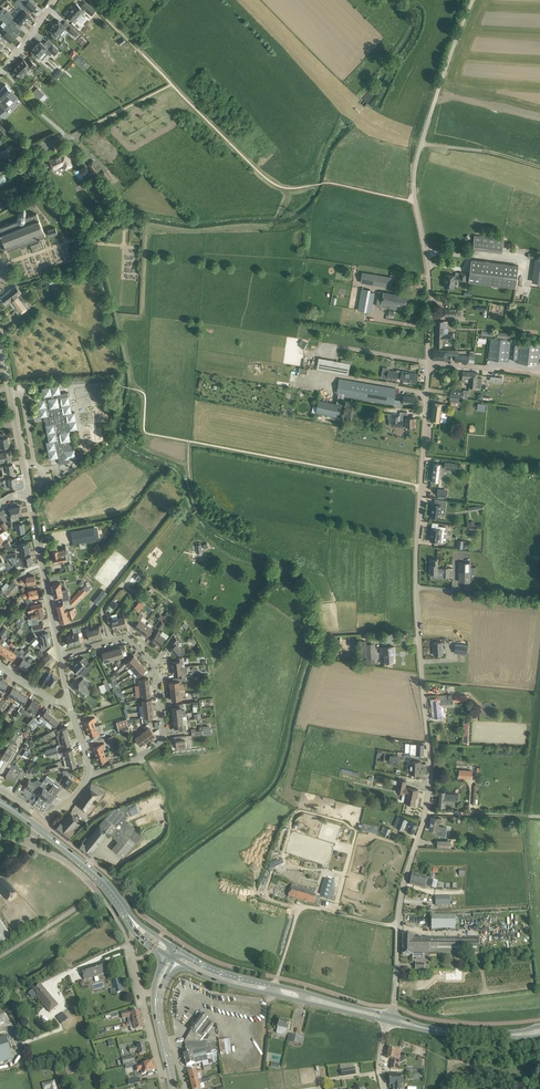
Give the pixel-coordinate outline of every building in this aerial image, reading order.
[(15,2),(22,8),(18,13),(26,20),(31,15),(27,12),(30,9),(19,0),(17,0),(15,2)] [(30,9),(32,11),(36,6),(35,5),(37,3),(34,0),(30,0),(28,2),(25,0),(19,0),(30,9)] [(69,8),(65,13),(75,22),(78,19),(82,22),(85,18),(82,15),(86,10),(92,15),(95,11),(85,2),(81,6),(83,7),(82,8),(76,3),(70,10),(69,8)] [(7,11),(4,13),(16,24),(18,22),(22,25),(26,20),(18,13),(14,17),(7,10),(7,11)] [(6,23),(6,24),(3,27),(7,30),(14,37),(21,29),(16,24),(4,13),(2,11),(0,13),(0,17),(6,23)] [(52,27),(49,30),(53,33),(52,34),(55,37),(59,33),(61,34),(64,30),(63,29),(65,26),(58,20),(55,23),(52,26),(52,27)] [(70,25),(67,29),(73,35),(77,31),(70,25)] [(6,43),(8,40),(11,42),(15,38),(14,37),(7,30),(3,35),(0,32),(0,38),(6,43)] [(35,47),(32,50),(34,53),(38,56),(39,57),(45,51),(50,55),(52,53),(55,55),(59,50),(52,44),(48,48),(44,44),(40,41),(38,44),(37,44),(34,47),(35,47)] [(27,62),(23,59),(14,69),(22,77),(31,67),(34,69),(37,65),(31,59),(27,62)] [(2,88),(0,90),(0,98),(1,99),(0,101),(0,103),(6,109),(9,106),(7,102),(11,98),(14,101),(18,97),(11,90),(12,90),(7,85),(6,84),(2,88)] [(32,93),(30,96),(34,102),(38,99),(32,93)] [(7,148),(0,152),(3,157),(10,153),(7,148)] [(58,167),(57,166),(62,164),(64,166),(65,166),(66,168),(73,165),(66,152),(60,155),(60,156),(58,157),(58,156),(50,160),(54,169),(58,167)] [(93,160),(88,164),(91,169),(87,171),(91,177),(100,171),(93,160)] [(41,238),(46,236),(37,213),(26,217),(25,215),(25,214),(26,214),(26,213),(26,212),(26,211),(26,210),(25,210),(25,209),(24,209),(24,208),(23,208),(22,208),(21,208),(20,209),(19,210),(19,211),(18,211),(18,212),(19,213),(19,214),(20,215),(21,216),(22,216),(23,218),(0,227),(0,231),(8,251),(31,242),(32,244),(31,244),(33,251),(45,247),(42,240),(41,238)] [(48,230),(50,235),(58,233),(56,227),(48,230)] [(504,239),(475,235),(473,248),(502,252),(504,239)] [(535,258),(532,282),(539,283),(539,258),(535,258)] [(469,281),(516,287),(519,265),(471,259),(469,281)] [(361,282),(386,286),(387,282),(392,283),(392,277),(375,275),(376,270),(372,269),(371,274),(362,272),(361,282)] [(455,276),(455,275),(446,274),(444,287),(454,288),(455,279),(459,280),(465,281),(466,273),(460,272),(460,276),(455,276)] [(17,286),(1,298),(5,303),(11,299),(16,305),(14,306),(20,314),(29,306),(19,293),(21,291),(17,286)] [(358,309),(372,312),(375,292),(370,291),(371,289),(362,288),(358,309)] [(376,305),(396,309),(397,304),(405,306),(407,296),(379,291),(376,305)] [(454,316),(459,317),(459,309),(455,309),(455,310),(451,310),(451,309),(444,308),(443,316),(451,316),(451,315),(454,315),(454,316)] [(448,321),(437,320),(436,347),(443,347),(443,341),(445,341),(450,341),(450,342),(453,342),(454,333),(448,333),(448,321)] [(509,361),(509,358),(518,359),(517,362),(538,365),(539,345),(539,343),(491,337),(488,359),(509,361)] [(301,339),(299,343),(301,345),(300,346),(305,349),(308,343),(301,339)] [(447,355),(447,350),(433,350),(433,360),(447,360),(447,355)] [(456,355),(455,361),(474,363),(475,356),(473,356),(469,355),(458,355),(456,354),(456,355)] [(330,359),(328,371),(348,374),(351,363),(330,359)] [(399,371),(389,369),(387,377),(397,379),(398,377),(400,378),(401,373),(399,372),(399,371)] [(402,371),(401,373),(400,378),(400,380),(416,383),(418,374),(402,371)] [(463,371),(462,377),(470,378),(469,382),(469,387),(481,388),(482,378),(477,377),(478,372),(463,371)] [(339,378),(336,394),(339,395),(344,396),(393,404),(396,388),(339,378)] [(45,398),(37,400),(40,417),(45,416),(46,424),(49,441),(47,442),(50,459),(58,457),(59,464),(70,462),(69,459),(76,457),(75,448),(72,449),(70,441),(72,441),(70,430),(78,429),(75,412),(72,412),(69,395),(68,392),(61,393),(59,385),(42,388),(44,397),(44,396),(45,398)] [(463,391),(451,389),(450,396),(463,398),(463,397),(464,391),(463,391)] [(403,400),(402,403),(415,404),(416,397),(404,395),(403,400)] [(318,399),(316,412),(339,416),(341,404),(341,403),(337,403),(318,399)] [(343,418),(353,419),(356,402),(346,400),(343,418)] [(433,402),(431,421),(446,422),(447,416),(446,415),(446,414),(447,404),(433,402)] [(400,414),(392,414),(391,424),(406,424),(406,426),(415,426),(415,417),(407,417),(407,412),(400,411),(400,414)] [(0,433),(0,447),(10,446),(8,437),(5,437),(4,433),(0,433)] [(9,460),(12,459),(10,451),(0,452),(0,462),(5,461),(9,460)] [(433,463),(431,480),(439,481),(441,468),(454,470),(455,463),(445,462),(444,465),(441,465),(441,464),(433,463)] [(6,465),(2,466),(2,469),(3,474),(8,473),(14,472),(13,464),(6,465)] [(4,483),(5,483),(9,483),(10,487),(17,486),(15,477),(9,478),(9,479),(4,480),(4,483)] [(437,492),(437,495),(441,496),(446,496),(447,493),(442,492),(442,489),(438,488),(437,492)] [(432,503),(431,516),(440,517),(441,508),(445,509),(446,500),(442,500),(441,504),(432,503)] [(14,507),(9,508),(10,512),(11,516),(11,520),(14,519),(16,519),(19,519),(18,515),(22,514),(20,506),(14,507)] [(8,522),(7,522),(8,525),(9,525),(9,526),(11,525),(12,528),(17,527),(18,532),(25,531),(23,523),(15,524),(14,519),(11,520),(8,521),(8,522)] [(431,532),(430,541),(441,542),(441,541),(445,542),(446,536),(442,535),(442,529),(445,530),(446,526),(438,525),(438,528),(431,528),(430,532),(431,532)] [(93,527),(71,531),(74,544),(95,539),(93,527)] [(0,533),(0,542),(4,540),(4,539),(8,537),(7,535),(10,534),(7,529),(0,533)] [(16,549),(21,548),(22,553),(30,551),(28,542),(20,543),(20,544),(15,545),(16,549)] [(53,548),(54,551),(53,551),(55,562),(59,561),(60,562),(64,561),(70,559),(69,551),(67,552),(66,549),(58,550),(57,550),(57,548),(53,548)] [(23,564),(23,565),(33,564),(31,556),(23,557),(23,556),(21,557),(21,556),(15,557),(16,562),(16,563),(17,566),(23,564)] [(443,572),(443,577),(453,577),(453,568),(443,568),(437,568),(437,559),(435,559),(430,559),(430,573),(437,573),(437,572),(443,572)] [(4,563),(9,569),(12,567),(8,561),(4,563)] [(471,588),(471,562),(459,562),(459,582),(464,582),(464,588),(471,588)] [(18,576),(20,580),(21,584),(27,582),(27,584),(36,583),(34,575),(26,577),(25,573),(18,576)] [(134,583),(140,577),(138,574),(132,580),(134,583)] [(1,587),(4,591),(9,585),(7,582),(1,587)] [(12,582),(9,585),(4,591),(6,593),(5,595),(8,597),(12,593),(17,586),(12,582)] [(65,601),(66,604),(69,601),(69,599),(70,599),(68,589),(61,590),(59,582),(52,584),(55,597),(62,595),(63,602),(65,601)] [(63,603),(64,610),(74,606),(73,605),(86,592),(82,588),(70,600),(69,602),(69,601),(66,604),(65,601),(63,602),(63,603)] [(23,595),(28,604),(30,601),(33,601),(32,597),(38,596),(37,589),(29,590),(29,591),(23,595)] [(103,589),(97,597),(101,600),(107,593),(103,589)] [(109,604),(114,609),(118,604),(113,599),(109,604)] [(136,606),(141,610),(144,605),(139,602),(136,606)] [(29,614),(30,613),(36,612),(36,609),(38,608),(40,607),(40,608),(43,607),(42,603),(31,605),(32,610),(29,610),(29,614)] [(65,611),(64,610),(63,603),(56,605),(60,623),(70,620),(69,620),(75,614),(74,608),(73,608),(73,609),(65,611)] [(45,615),(43,607),(40,608),(40,607),(38,608),(36,609),(36,612),(30,613),(33,624),(39,623),(38,617),(45,615)] [(124,616),(118,618),(121,628),(124,627),(123,626),(127,625),(126,621),(129,620),(127,611),(122,612),(124,616)] [(139,632),(140,630),(146,623),(141,619),(143,616),(139,613),(134,621),(137,623),(134,626),(137,628),(136,630),(139,632)] [(118,618),(117,614),(107,616),(110,625),(113,624),(114,628),(117,627),(118,629),(121,628),(118,618)] [(16,621),(22,626),(26,620),(21,616),(16,621)] [(155,625),(160,629),(165,622),(161,620),(157,626),(155,624),(155,625)] [(140,630),(143,632),(142,634),(147,637),(153,630),(150,628),(151,626),(146,623),(140,630)] [(100,627),(93,629),(95,638),(102,636),(100,629),(103,628),(102,624),(99,625),(100,627)] [(88,629),(83,630),(85,638),(88,637),(89,640),(95,638),(93,629),(89,630),(89,629),(88,629)] [(160,634),(162,632),(159,630),(153,639),(160,644),(165,638),(160,634)] [(27,639),(31,643),(38,636),(34,633),(27,639)] [(42,648),(44,649),(47,646),(52,645),(49,633),(42,634),(43,636),(40,636),(42,648)] [(67,636),(70,645),(81,642),(84,641),(83,635),(79,636),(78,633),(67,636)] [(170,642),(173,644),(174,645),(170,648),(176,655),(177,654),(180,656),(182,656),(185,654),(185,652),(184,651),(181,650),(182,650),(177,644),(180,639),(174,635),(170,642)] [(366,641),(361,641),(362,659),(367,659),(367,662),(376,662),(375,658),(377,658),(376,643),(366,644),(366,641)] [(433,642),(434,654),(443,654),(442,642),(433,642)] [(119,648),(115,649),(118,657),(124,656),(123,652),(126,651),(124,644),(118,646),(119,648)] [(455,653),(467,654),(467,645),(455,644),(455,653)] [(0,652),(6,656),(11,649),(5,645),(0,652)] [(381,647),(381,653),(384,653),(385,662),(394,661),(393,654),(395,654),(394,646),(389,647),(389,646),(388,646),(388,647),(381,647)] [(28,648),(22,653),(26,657),(31,651),(28,648)] [(108,649),(109,650),(111,659),(118,657),(115,649),(111,650),(111,648),(108,649)] [(11,649),(6,656),(13,660),(17,654),(20,656),(22,653),(16,649),(14,651),(11,649)] [(109,650),(105,651),(105,650),(99,652),(101,658),(104,658),(105,661),(111,659),(109,650)] [(37,665),(43,671),(55,659),(48,653),(37,665)] [(127,662),(131,666),(138,660),(134,655),(127,662)] [(171,665),(171,668),(182,667),(181,661),(184,661),(184,656),(177,657),(177,661),(172,661),(173,665),(171,665)] [(19,664),(26,669),(31,663),(30,663),(33,659),(30,657),(27,661),(23,658),(19,664)] [(72,666),(79,674),(90,663),(83,657),(80,660),(79,659),(72,666)] [(131,666),(135,671),(142,664),(138,660),(131,666)] [(142,664),(135,671),(139,675),(146,669),(142,664)] [(182,667),(171,668),(172,671),(173,671),(174,674),(178,674),(179,677),(180,677),(185,677),(184,676),(186,676),(185,672),(182,673),(182,667)] [(44,681),(52,687),(58,678),(53,674),(50,672),(44,681)] [(74,687),(84,697),(90,691),(89,690),(93,686),(90,683),(87,681),(84,677),(74,687)] [(101,693),(111,690),(107,678),(102,680),(103,683),(98,685),(101,693)] [(12,696),(16,699),(20,692),(13,687),(9,694),(6,698),(9,700),(12,696)] [(20,692),(16,699),(21,702),(18,706),(20,708),(22,705),(23,703),(24,704),(28,697),(20,692)] [(433,699),(434,717),(441,716),(440,707),(454,705),(453,697),(452,697),(452,694),(438,695),(438,699),(433,699)] [(26,710),(29,713),(32,709),(35,711),(39,705),(32,700),(28,706),(29,707),(26,710)] [(173,714),(181,713),(185,713),(185,710),(182,711),(181,707),(183,706),(183,703),(176,704),(176,707),(171,708),(171,711),(173,711),(173,714)] [(36,718),(31,723),(34,726),(36,723),(37,724),(39,723),(41,722),(43,721),(46,723),(53,715),(47,709),(42,714),(43,715),(38,720),(36,718)] [(185,713),(181,713),(173,714),(173,718),(172,718),(172,721),(183,720),(182,715),(186,715),(185,713)] [(29,725),(31,723),(36,718),(32,714),(26,722),(29,725)] [(59,721),(53,715),(46,723),(51,728),(54,725),(55,726),(59,721)] [(95,717),(85,721),(88,729),(95,726),(94,722),(96,721),(95,717)] [(126,719),(117,722),(120,732),(130,729),(126,719)] [(174,727),(179,727),(179,730),(186,729),(186,726),(183,726),(183,720),(172,721),(172,724),(174,724),(174,727)] [(95,726),(88,729),(90,737),(101,733),(99,729),(101,729),(100,725),(95,726)] [(143,727),(151,738),(156,735),(150,727),(147,728),(145,725),(143,727)] [(57,733),(58,738),(69,735),(66,727),(61,729),(60,729),(60,730),(56,731),(57,733)] [(140,729),(138,731),(146,742),(151,738),(145,730),(142,732),(140,729)] [(52,730),(44,735),(46,739),(49,738),(53,735),(53,734),(52,733),(53,732),(52,730)] [(146,742),(138,731),(136,732),(138,735),(135,737),(141,745),(146,742)] [(69,735),(58,738),(60,746),(64,744),(64,745),(71,743),(69,735)] [(186,740),(188,740),(187,735),(174,737),(174,742),(176,742),(177,749),(187,748),(186,740)] [(106,738),(109,745),(114,743),(112,736),(106,738)] [(0,768),(0,771),(3,773),(4,772),(7,773),(10,767),(12,764),(9,762),(11,761),(11,760),(13,759),(12,758),(14,757),(13,756),(15,755),(14,754),(16,753),(15,751),(17,748),(11,745),(12,743),(14,744),(16,741),(11,738),(9,743),(10,744),(1,759),(4,761),(0,768)] [(94,747),(96,755),(104,752),(103,748),(105,747),(104,743),(94,747)] [(410,753),(410,754),(412,754),(416,754),(423,754),(424,744),(417,744),(414,744),(410,743),(410,753)] [(63,755),(64,760),(74,757),(72,749),(66,750),(66,751),(62,752),(63,755)] [(104,752),(96,755),(99,763),(109,759),(108,756),(106,756),(104,752)] [(74,757),(64,760),(65,764),(66,767),(70,766),(70,767),(77,765),(74,757)] [(414,774),(419,774),(420,767),(421,767),(421,761),(411,761),(411,767),(407,767),(407,773),(414,774)] [(10,767),(7,773),(6,774),(16,780),(20,773),(19,772),(21,769),(20,768),(19,766),(16,764),(14,765),(12,764),(10,767)] [(34,766),(31,764),(28,769),(31,770),(30,772),(34,774),(35,772),(37,773),(39,770),(36,767),(34,766)] [(459,777),(473,778),(473,769),(460,768),(459,777)] [(62,776),(63,777),(59,781),(63,784),(64,783),(68,787),(74,780),(69,776),(71,773),(67,770),(65,770),(64,769),(62,772),(64,773),(62,776)] [(47,775),(43,781),(47,784),(49,781),(51,783),(54,780),(47,775)] [(28,781),(24,785),(27,787),(26,788),(29,791),(30,789),(32,790),(34,787),(37,789),(40,785),(42,783),(38,780),(36,784),(29,779),(28,781)] [(404,802),(415,804),(416,795),(417,795),(419,790),(405,787),(406,781),(399,779),(398,780),(392,779),(391,782),(398,784),(396,791),(406,793),(404,802)] [(80,806),(87,811),(88,810),(90,810),(100,797),(104,792),(92,782),(89,785),(78,801),(82,804),(80,806)] [(35,793),(38,795),(39,794),(40,795),(36,800),(42,804),(42,805),(46,808),(49,805),(60,789),(56,786),(54,784),(49,791),(43,787),(40,785),(37,789),(35,793)] [(438,806),(444,806),(444,803),(458,804),(459,794),(445,793),(445,791),(439,791),(438,806)] [(123,813),(125,811),(120,807),(111,810),(105,817),(84,843),(82,842),(82,843),(78,847),(90,856),(94,851),(93,850),(107,833),(110,836),(109,837),(111,835),(118,841),(112,848),(124,857),(127,853),(142,834),(125,819),(127,816),(123,813)] [(79,820),(71,813),(71,812),(70,812),(61,823),(60,822),(55,828),(68,839),(71,834),(75,830),(72,828),(79,820)] [(80,823),(83,827),(87,823),(88,825),(93,820),(88,815),(80,823)] [(393,826),(402,829),(404,824),(409,825),(407,830),(414,832),(417,824),(406,819),(406,818),(398,816),(395,821),(393,826)] [(432,816),(430,830),(436,831),(436,834),(445,836),(447,827),(437,826),(438,823),(440,823),(441,818),(432,816)] [(362,822),(361,829),(377,832),(378,826),(362,822)] [(382,835),(388,837),(391,829),(383,825),(381,832),(383,832),(383,834),(382,835)] [(268,864),(270,870),(284,864),(282,858),(268,864)] [(413,874),(410,884),(425,888),(426,886),(434,888),(436,880),(433,880),(433,881),(428,879),(428,878),(413,874)] [(8,900),(16,893),(2,879),(0,881),(0,892),(8,900)] [(291,887),(288,896),(314,904),(316,895),(314,894),(315,891),(300,886),(298,890),(291,887)] [(436,897),(436,905),(450,905),(450,897),(436,897)] [(471,915),(433,915),(432,929),(471,929),(471,915)] [(11,937),(0,920),(0,944),(11,937)] [(413,935),(402,934),(402,955),(413,955),(413,958),(415,958),(415,959),(424,960),(424,953),(431,953),(431,939),(413,938),(413,935)] [(444,939),(431,939),(431,953),(479,953),(479,939),(455,939),(444,939)] [(81,970),(84,980),(107,973),(104,963),(81,970)] [(120,978),(113,980),(115,988),(116,993),(123,991),(120,978)] [(36,996),(50,1012),(58,1005),(40,984),(33,990),(38,995),(36,996)] [(132,1016),(134,1022),(141,1020),(139,1011),(136,1012),(136,1010),(132,1011),(121,1014),(122,1018),(132,1016)] [(56,1018),(61,1024),(68,1019),(63,1012),(56,1018)] [(191,1030),(185,1042),(200,1042),(214,1024),(208,1019),(208,1018),(203,1014),(191,1030)] [(141,1020),(134,1022),(135,1030),(143,1029),(141,1020)] [(276,1033),(283,1034),(287,1035),(288,1030),(290,1023),(279,1020),(276,1033)] [(287,1042),(298,1044),(299,1043),(303,1044),(304,1038),(289,1034),(287,1042)] [(13,1059),(6,1036),(0,1038),(0,1063),(13,1059)] [(222,1053),(230,1052),(229,1038),(221,1039),(222,1053)] [(188,1053),(184,1054),(187,1066),(189,1065),(202,1062),(208,1060),(207,1055),(211,1054),(210,1051),(217,1049),(215,1042),(209,1044),(208,1042),(208,1041),(200,1042),(185,1042),(188,1053)] [(129,1049),(129,1053),(139,1051),(140,1055),(146,1053),(144,1045),(138,1046),(138,1047),(129,1049)] [(388,1058),(392,1059),(390,1069),(398,1070),(398,1064),(400,1064),(400,1062),(402,1063),(404,1061),(404,1059),(403,1057),(399,1056),(400,1051),(389,1050),(388,1058)] [(121,1059),(123,1065),(125,1065),(133,1063),(135,1063),(133,1056),(121,1059)] [(143,1065),(136,1067),(137,1071),(141,1070),(142,1074),(148,1072),(149,1075),(153,1074),(152,1071),(155,1071),(153,1061),(152,1061),(152,1062),(143,1064),(143,1065)] [(341,1070),(342,1077),(356,1075),(355,1068),(341,1070)] [(188,1072),(191,1082),(202,1079),(200,1073),(201,1073),(201,1069),(196,1071),(196,1070),(188,1072)] [(390,1077),(390,1085),(394,1085),(394,1088),(401,1088),(401,1085),(402,1085),(402,1076),(390,1077)] [(193,1088),(201,1088),(200,1084),(210,1082),(209,1077),(202,1079),(191,1082),(193,1088)] [(48,1082),(50,1088),(56,1088),(54,1081),(48,1082)]
